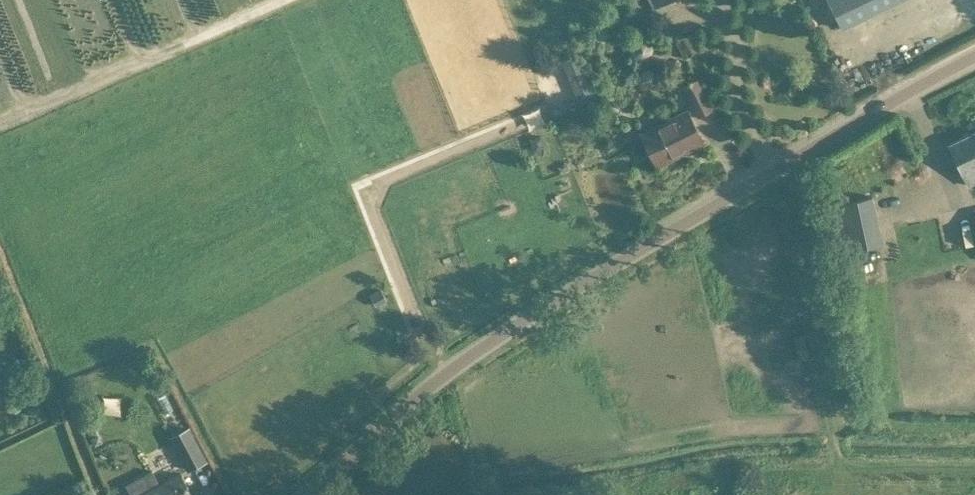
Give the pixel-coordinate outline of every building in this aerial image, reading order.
[(833,10),(842,28),(898,0),(828,0),(833,10)] [(689,32),(676,39),(685,55),(698,48),(689,32)] [(633,39),(630,47),(634,55),(642,58),(650,54),(653,46),(649,38),(641,35),(633,39)] [(577,53),(561,59),(581,105),(596,98),(577,53)] [(699,115),(711,109),(697,80),(684,87),(699,115)] [(641,133),(649,148),(658,165),(659,165),(657,161),(685,147),(687,150),(703,142),(694,124),(687,110),(641,133)] [(958,162),(969,184),(974,182),(974,132),(949,144),(958,162)] [(832,205),(837,224),(843,252),(883,242),(873,196),(832,205)] [(172,436),(189,469),(205,460),(189,428),(172,436)] [(132,494),(192,494),(180,473),(160,484),(152,470),(126,484),(132,494)]
